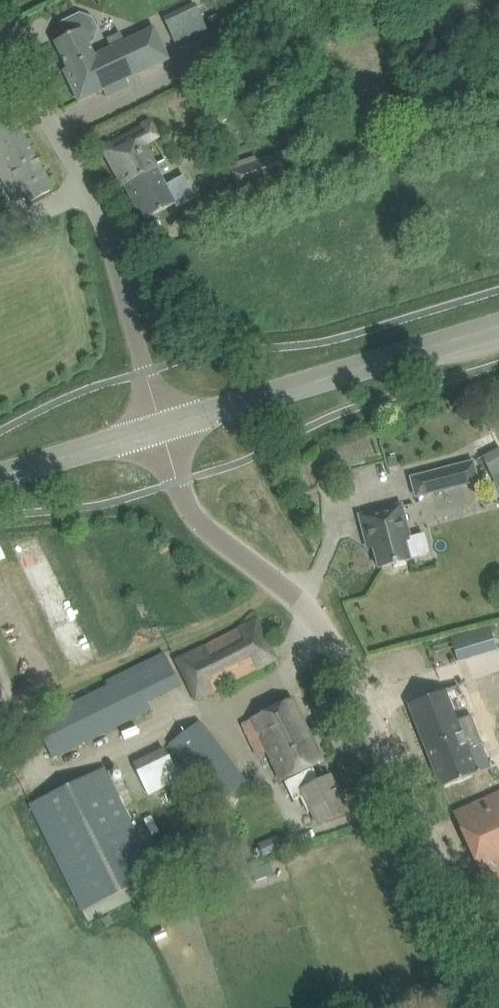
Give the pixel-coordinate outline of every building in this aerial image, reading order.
[(170,35),(202,20),(194,2),(162,17),(170,35)] [(78,101),(103,89),(106,97),(128,86),(125,81),(169,61),(153,27),(95,54),(90,43),(93,42),(98,28),(92,17),(82,14),(80,15),(62,23),(67,36),(54,42),(67,68),(63,70),(78,101)] [(35,199),(53,189),(20,130),(24,128),(4,91),(0,93),(0,152),(14,177),(3,183),(13,201),(26,194),(30,202),(35,199)] [(143,221),(161,211),(185,198),(152,137),(155,136),(148,124),(103,148),(143,221)] [(329,141),(318,145),(321,155),(333,151),(329,141)] [(283,174),(276,154),(256,161),(255,157),(229,166),(237,190),(283,174)] [(154,290),(144,295),(149,305),(159,299),(154,290)] [(498,472),(498,449),(482,454),(489,476),(498,472)] [(474,462),(449,468),(410,478),(415,497),(454,487),(479,481),(474,462)] [(401,505),(359,515),(364,536),(369,534),(378,568),(392,564),(393,567),(406,564),(405,561),(430,554),(425,533),(409,537),(410,539),(404,541),(401,527),(406,525),(401,505)] [(11,545),(40,607),(65,596),(37,533),(11,545)] [(52,626),(67,660),(85,652),(69,618),(52,626)] [(194,698),(257,668),(275,660),(256,620),(175,658),(194,698)] [(490,628),(450,639),(457,662),(496,651),(490,628)] [(52,759),(136,718),(131,709),(179,686),(162,651),(104,681),(106,685),(33,722),(52,759)] [(427,697),(408,705),(440,788),(459,780),(491,768),(469,713),(455,719),(444,690),(427,697)] [(291,699),(251,719),(267,753),(281,781),(323,762),(291,699)] [(165,746),(173,758),(177,755),(218,805),(208,814),(216,824),(231,813),(223,802),(246,785),(200,720),(165,746)] [(163,747),(131,763),(147,796),(181,780),(163,747)] [(104,767),(28,804),(31,811),(80,912),(156,875),(104,767)] [(312,768),(284,782),(293,801),(300,798),(307,813),(311,811),(318,825),(328,820),(346,811),(329,776),(319,782),(312,768)] [(471,805),(453,814),(482,877),(483,876),(492,895),(498,891),(498,793),(471,805)] [(278,836),(257,844),(263,857),(283,849),(278,836)] [(217,861),(199,867),(203,877),(220,871),(217,861)]
